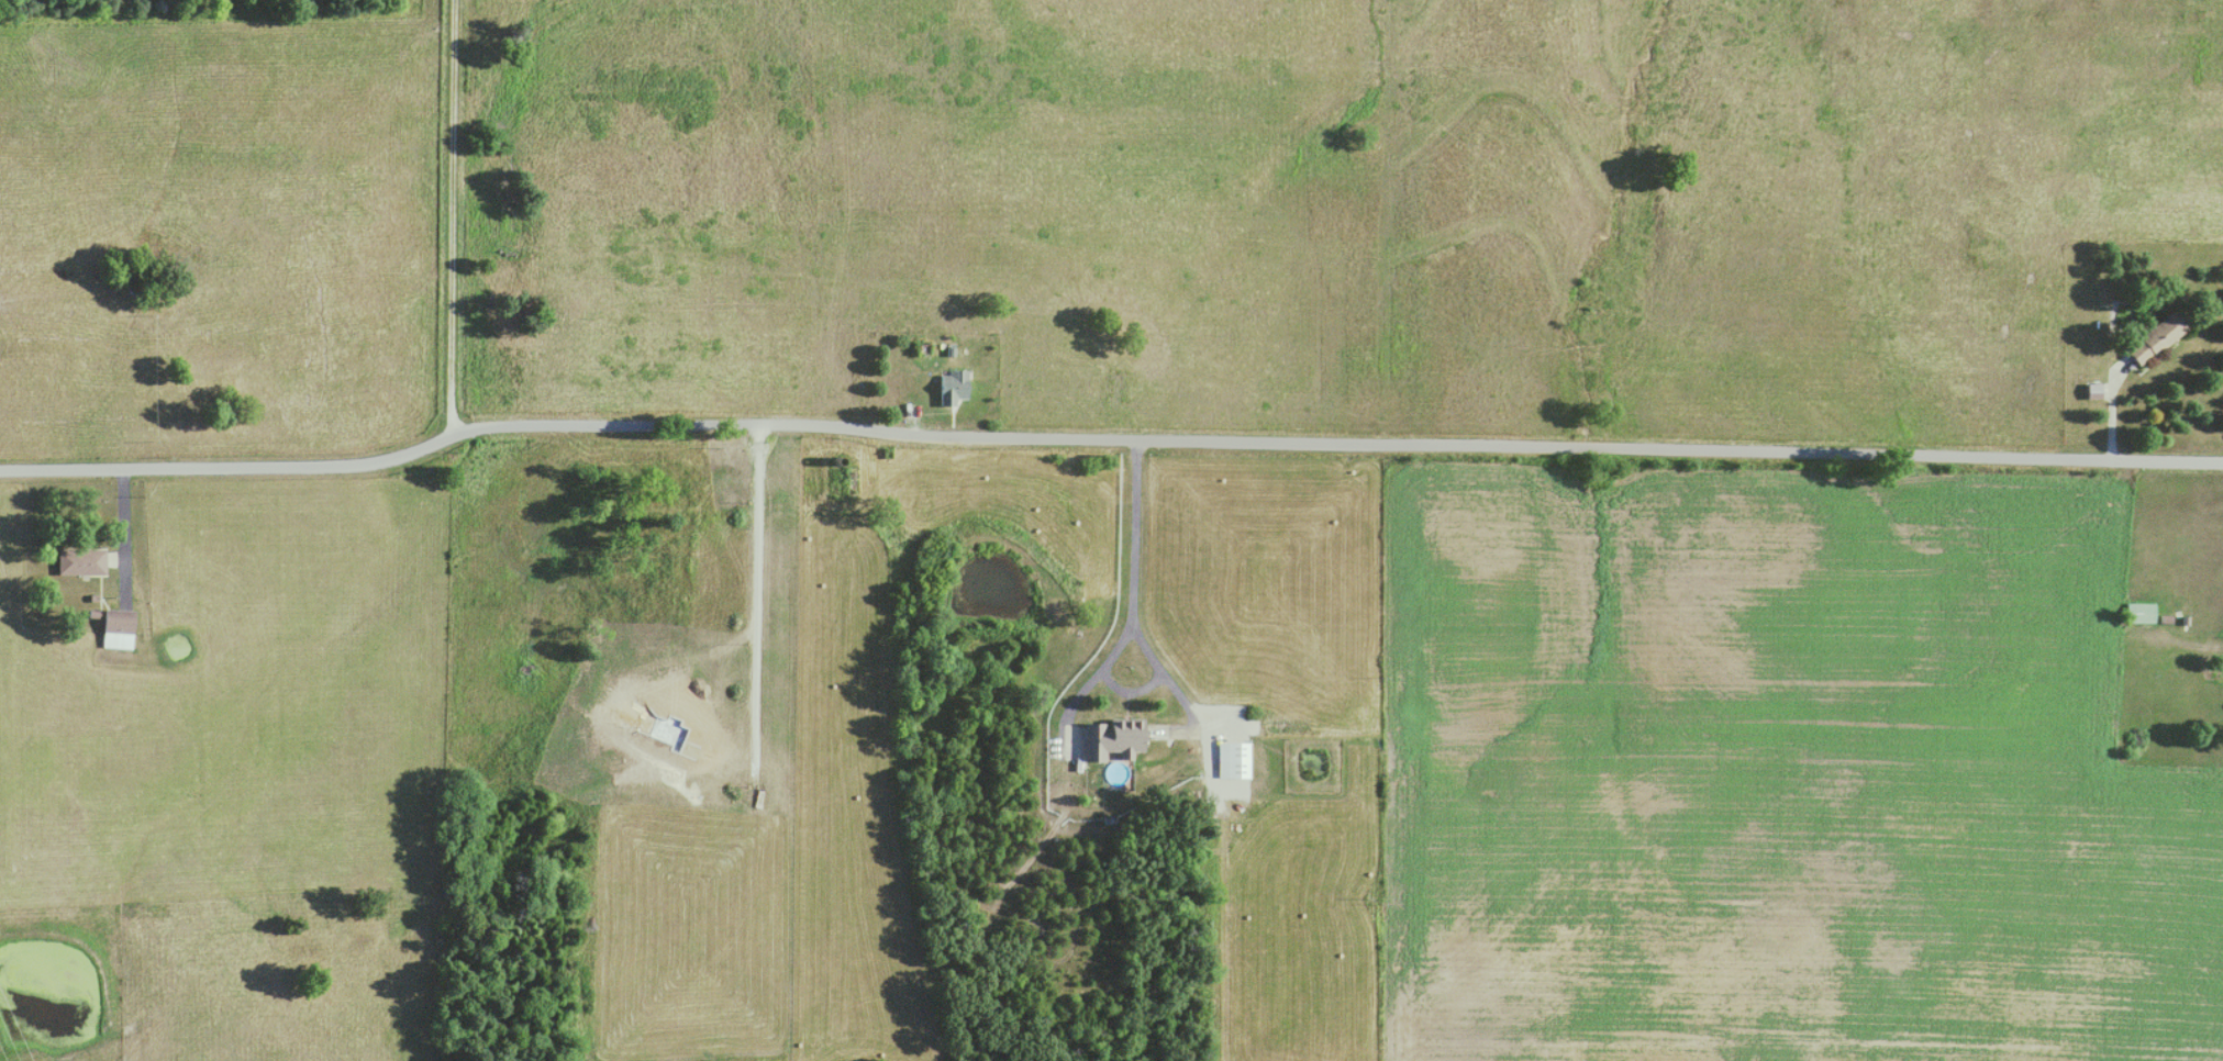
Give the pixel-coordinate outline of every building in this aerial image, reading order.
[(2182,336),(2171,317),(2123,345),(2133,364),(2182,336)] [(937,405),(953,405),(953,397),(967,398),(968,370),(948,370),(948,375),(938,375),(937,405)] [(2099,384),(2084,384),(2084,399),(2099,399),(2099,384)] [(56,550),(57,575),(102,574),(102,549),(56,550)] [(2153,624),(2153,604),(2125,603),(2125,623),(2153,624)] [(135,611),(101,610),(100,648),(134,649),(135,611)] [(1249,779),(1249,742),(1217,743),(1217,779),(1249,779)]
